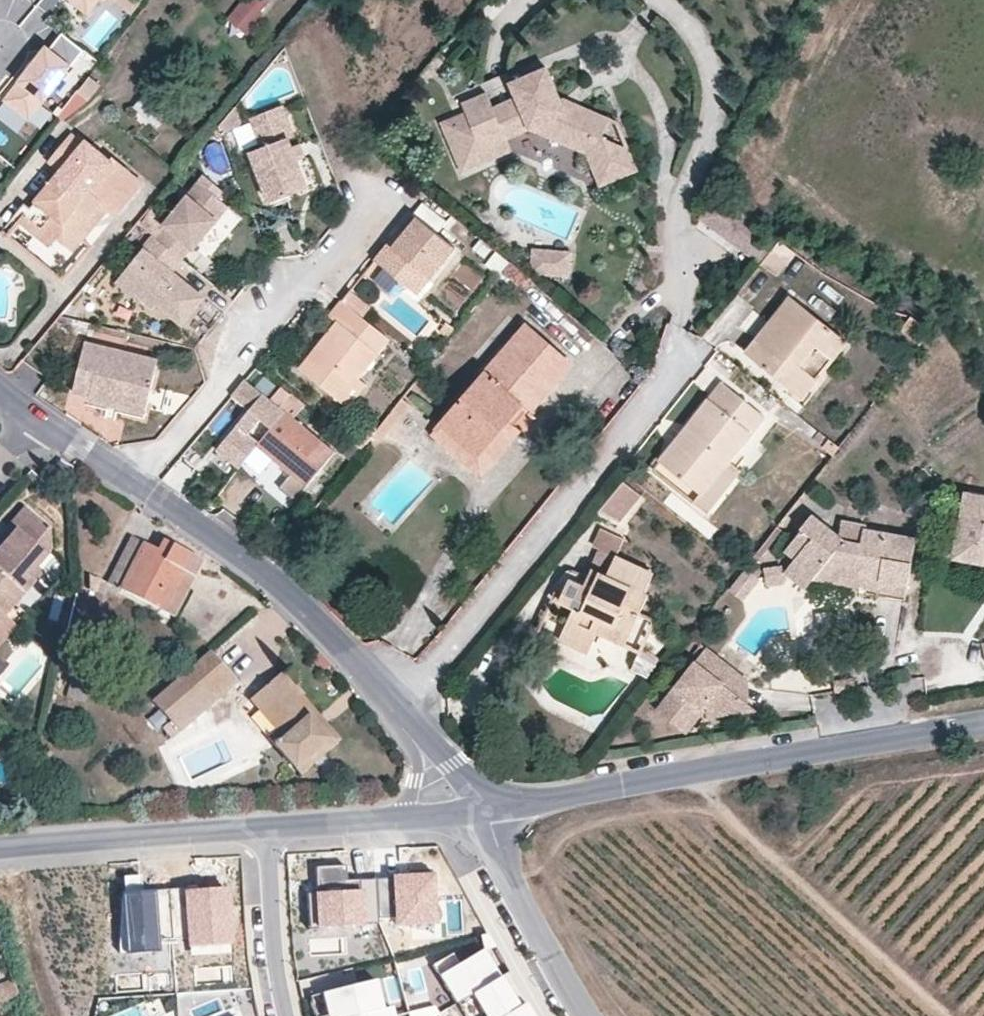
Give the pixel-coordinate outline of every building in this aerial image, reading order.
[(86,15),(99,0),(68,0),(86,15)] [(247,38),(264,17),(261,15),(271,2),(269,0),(254,0),(249,6),(245,3),(229,23),(247,38)] [(28,120),(83,50),(61,33),(49,48),(45,45),(2,99),(28,120)] [(613,121),(561,97),(549,69),(512,85),(519,100),(496,110),(488,96),(465,106),(469,115),(480,140),(504,130),(509,142),(533,133),(590,155),(604,187),(641,171),(632,152),(604,139),(613,121)] [(89,75),(58,115),(63,120),(88,100),(100,84),(89,75)] [(131,110),(156,122),(165,104),(140,91),(131,110)] [(298,157),(292,160),(287,149),(293,146),(289,137),(295,135),(282,104),(251,117),(263,146),(252,151),(273,200),(309,184),(298,157)] [(239,122),(234,109),(219,127),(222,134),(238,127),(239,122)] [(480,140),(469,115),(444,126),(466,175),(514,153),(509,142),(504,130),(480,140)] [(47,162),(59,171),(18,221),(48,247),(57,238),(74,252),(94,227),(108,212),(114,217),(144,182),(111,155),(108,158),(92,146),(90,148),(71,132),(47,162)] [(292,160),(298,157),(305,154),(300,143),(293,146),(287,149),(292,160)] [(225,188),(207,173),(164,225),(166,227),(157,238),(181,259),(190,249),(192,250),(196,245),(211,228),(229,207),(217,198),(225,188)] [(164,225),(148,211),(138,223),(153,236),(157,238),(166,227),(164,225)] [(418,218),(413,214),(389,244),(394,247),(418,218)] [(375,261),(415,296),(454,248),(418,218),(394,247),(389,244),(375,261)] [(223,238),(211,228),(196,245),(209,255),(223,238)] [(805,243),(788,232),(769,255),(785,267),(805,243)] [(177,278),(171,286),(164,280),(170,273),(181,259),(157,238),(153,236),(122,275),(144,293),(139,299),(150,309),(154,304),(180,326),(203,300),(177,278)] [(533,273),(573,278),(576,253),(535,249),(533,273)] [(527,292),(534,283),(510,262),(503,271),(527,292)] [(164,280),(171,286),(177,278),(170,273),(164,280)] [(122,275),(115,284),(137,302),(139,299),(144,293),(122,275)] [(810,373),(801,366),(832,328),(792,297),(747,353),(795,392),(810,373)] [(329,316),(338,323),(301,368),(338,400),(357,377),(387,339),(341,301),(329,316)] [(571,365),(526,325),(440,424),(477,455),(508,420),(522,404),(530,412),(571,365)] [(795,392),(802,398),(847,340),(832,328),(801,366),(810,373),(795,392)] [(88,394),(91,386),(124,395),(121,408),(142,413),(155,363),(123,354),(88,345),(84,343),(72,390),(88,394)] [(338,400),(347,407),(366,384),(357,377),(338,400)] [(280,407),(246,379),(232,397),(249,411),(217,450),(240,469),(257,446),(261,440),(252,433),(262,420),(271,427),(284,412),(279,408),(280,407)] [(766,415),(723,382),(660,461),(700,494),(702,495),(730,460),(766,415)] [(88,394),(87,398),(121,408),(124,395),(91,386),(88,394)] [(261,440),(257,446),(291,474),(279,488),(295,500),(334,451),(294,419),(305,405),(290,393),(280,407),(279,408),(284,412),(271,427),(261,440)] [(401,400),(376,431),(374,434),(382,439),(409,405),(401,400)] [(508,420),(477,455),(440,424),(430,435),(480,479),(522,431),(508,420)] [(834,457),(841,448),(829,438),(823,448),(834,457)] [(744,471),(730,460),(702,495),(700,494),(694,502),(709,514),(744,471)] [(601,514),(620,523),(642,497),(627,484),(601,514)] [(965,513),(983,516),(983,502),(968,499),(965,513)] [(36,568),(49,551),(48,528),(31,513),(0,550),(0,591),(14,604),(41,572),(36,568)] [(965,513),(959,544),(977,547),(976,554),(983,555),(983,516),(965,513)] [(817,578),(829,565),(855,570),(860,586),(877,590),(879,586),(906,592),(917,546),(865,535),(866,530),(842,524),(839,534),(836,537),(811,518),(800,532),(802,534),(791,548),(801,557),(796,563),(792,568),(813,584),(817,578)] [(601,549),(616,556),(623,540),(601,530),(594,546),(601,549)] [(162,539),(157,549),(131,536),(106,583),(160,612),(183,571),(194,576),(202,561),(162,539)] [(955,565),(983,571),(983,555),(976,554),(977,547),(959,544),(955,565)] [(791,548),(785,555),(796,563),(801,557),(791,548)] [(592,568),(608,574),(616,556),(601,549),(592,568)] [(598,635),(603,623),(630,634),(641,611),(650,593),(647,592),(655,574),(616,556),(608,574),(592,568),(584,585),(570,579),(562,595),(559,603),(573,610),(563,632),(593,647),(598,635)] [(860,586),(855,570),(829,565),(817,578),(860,586)] [(792,568),(785,577),(805,593),(813,584),(792,568)] [(194,576),(183,571),(160,612),(171,618),(194,576)] [(760,580),(748,571),(731,593),(743,602),(760,580)] [(785,590),(783,571),(766,572),(767,591),(785,590)] [(860,586),(859,593),(904,603),(906,592),(879,586),(877,590),(860,586)] [(14,604),(0,591),(0,620),(14,604)] [(11,629),(0,621),(0,642),(11,629)] [(603,623),(598,635),(625,647),(630,634),(603,623)] [(563,632),(559,641),(588,656),(593,647),(563,632)] [(745,679),(705,649),(657,713),(674,726),(698,694),(708,702),(705,706),(718,716),(726,715),(739,697),(734,693),(745,679)] [(237,683),(209,651),(151,701),(170,723),(163,729),(172,740),(179,734),(237,683)] [(631,669),(646,677),(655,660),(640,652),(631,669)] [(274,678),(327,739),(294,768),(301,776),(342,740),(282,671),(274,678)] [(830,677),(833,692),(855,687),(852,674),(830,677)] [(274,678),(256,694),(287,731),(279,738),(273,744),(294,768),(327,739),(274,678)] [(739,697),(726,715),(756,711),(748,705),(748,681),(745,679),(734,693),(739,697)] [(287,731),(256,694),(248,701),(274,731),(267,737),(273,744),(279,738),(287,731)] [(698,694),(674,726),(684,733),(705,706),(708,702),(698,694)] [(351,868),(311,869),(312,931),(383,930),(382,882),(351,882),(351,868)] [(435,873),(390,873),(389,930),(434,930),(435,873)] [(143,874),(121,874),(124,951),(159,950),(159,939),(157,890),(143,890),(143,874)] [(157,890),(159,939),(190,938),(190,951),(232,949),(229,886),(157,890)] [(468,992),(499,973),(481,944),(436,972),(454,1001),(468,992)] [(517,1001),(499,973),(468,992),(482,1015),(492,1015),(517,1001)] [(13,981),(0,986),(0,988),(0,989),(0,1009),(19,999),(13,981)] [(381,1012),(374,982),(319,994),(325,1015),(362,1015),(381,1012)] [(522,997),(517,1001),(492,1015),(534,1015),(522,997)] [(434,1004),(407,1011),(408,1015),(437,1015),(434,1004)]
